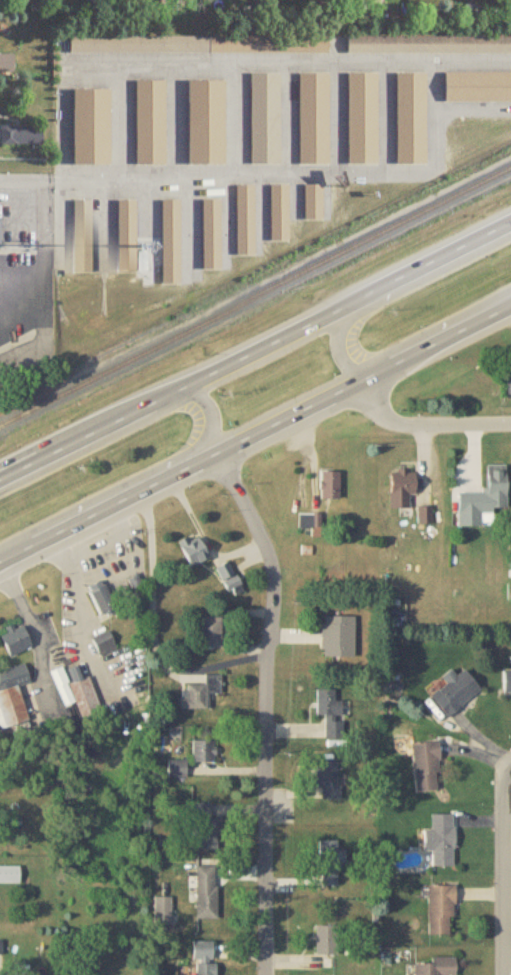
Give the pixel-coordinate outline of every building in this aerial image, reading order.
[(0,57),(0,73),(13,73),(13,57),(0,57)] [(299,68),(329,68),(330,161),(300,162),(299,68)] [(345,69),(377,68),(378,161),(345,161),(345,69)] [(394,68),(426,68),(426,162),(394,162),(394,68)] [(444,69),(510,68),(510,99),(444,100),(444,69)] [(247,69),(279,69),(278,161),(246,160),(247,69)] [(131,74),(165,74),(165,159),(131,159),(131,74)] [(184,74),(227,74),(226,159),(183,159),(184,74)] [(67,84),(111,85),(110,160),(67,160),(67,84)] [(43,147),(43,127),(9,127),(9,147),(43,147)] [(267,179),(289,179),(288,238),(267,238),(267,179)] [(234,181),(254,181),(254,251),(234,251),(234,181)] [(302,181),(325,181),(325,217),(302,217),(302,181)] [(159,195),(179,195),(181,276),(161,276),(159,195)] [(202,195),(220,195),(220,266),(202,266),(202,195)] [(71,196),(94,196),(94,265),(71,265),(71,196)] [(113,196),(136,196),(136,265),(114,265),(113,196)] [(506,508),(506,466),(487,465),(487,506),(462,506),(462,521),(486,521),(486,508),(506,508)] [(415,497),(415,469),(391,469),(391,497),(415,497)] [(339,471),(320,471),(320,498),(339,498),(339,471)] [(320,515),(301,515),(301,527),(320,527),(320,515)] [(178,541),(191,567),(208,559),(195,533),(178,541)] [(228,596),(240,593),(232,563),(220,566),(228,596)] [(89,589),(100,617),(116,610),(105,582),(89,589)] [(323,616),(323,657),(355,657),(355,616),(323,616)] [(201,648),(221,648),(221,617),(201,617),(201,648)] [(10,657),(32,646),(21,623),(0,633),(0,636),(10,657)] [(100,656),(116,650),(110,632),(93,639),(100,656)] [(5,728),(28,722),(18,685),(30,682),(26,665),(0,671),(0,709),(5,728)] [(446,717),(482,691),(465,669),(457,676),(452,669),(440,679),(446,687),(431,698),(446,717)] [(208,710),(208,694),(221,694),(221,676),(205,676),(205,685),(183,685),(183,710),(208,710)] [(90,677),(66,684),(64,678),(56,680),(64,706),(76,702),(83,727),(103,721),(90,677)] [(317,691),(317,715),(326,715),(326,741),(344,741),(344,701),(336,701),(336,691),(317,691)] [(215,741),(193,741),(193,763),(215,763),(215,741)] [(413,744),(416,793),(441,791),(438,742),(413,744)] [(317,760),(317,800),(339,800),(339,760),(317,760)] [(170,762),(170,778),(185,778),(185,762),(170,762)] [(218,819),(212,819),(212,803),(192,803),(192,823),(197,823),(197,850),(218,850),(218,819)] [(432,830),(424,830),(424,852),(433,852),(433,867),(454,867),(454,815),(432,815),(432,830)] [(339,864),(347,864),(347,851),(339,851),(339,841),(321,841),(321,887),(339,887),(339,864)] [(21,884),(21,867),(0,867),(0,884),(21,884)] [(218,920),(218,867),(197,867),(197,920),(218,920)] [(429,886),(429,936),(454,936),(454,886),(429,886)] [(317,956),(339,956),(339,927),(317,927),(317,956)] [(213,942),(194,942),(194,961),(213,961),(213,942)] [(415,974),(456,974),(456,959),(415,959),(415,974)] [(197,965),(197,974),(217,974),(217,965),(197,965)]
